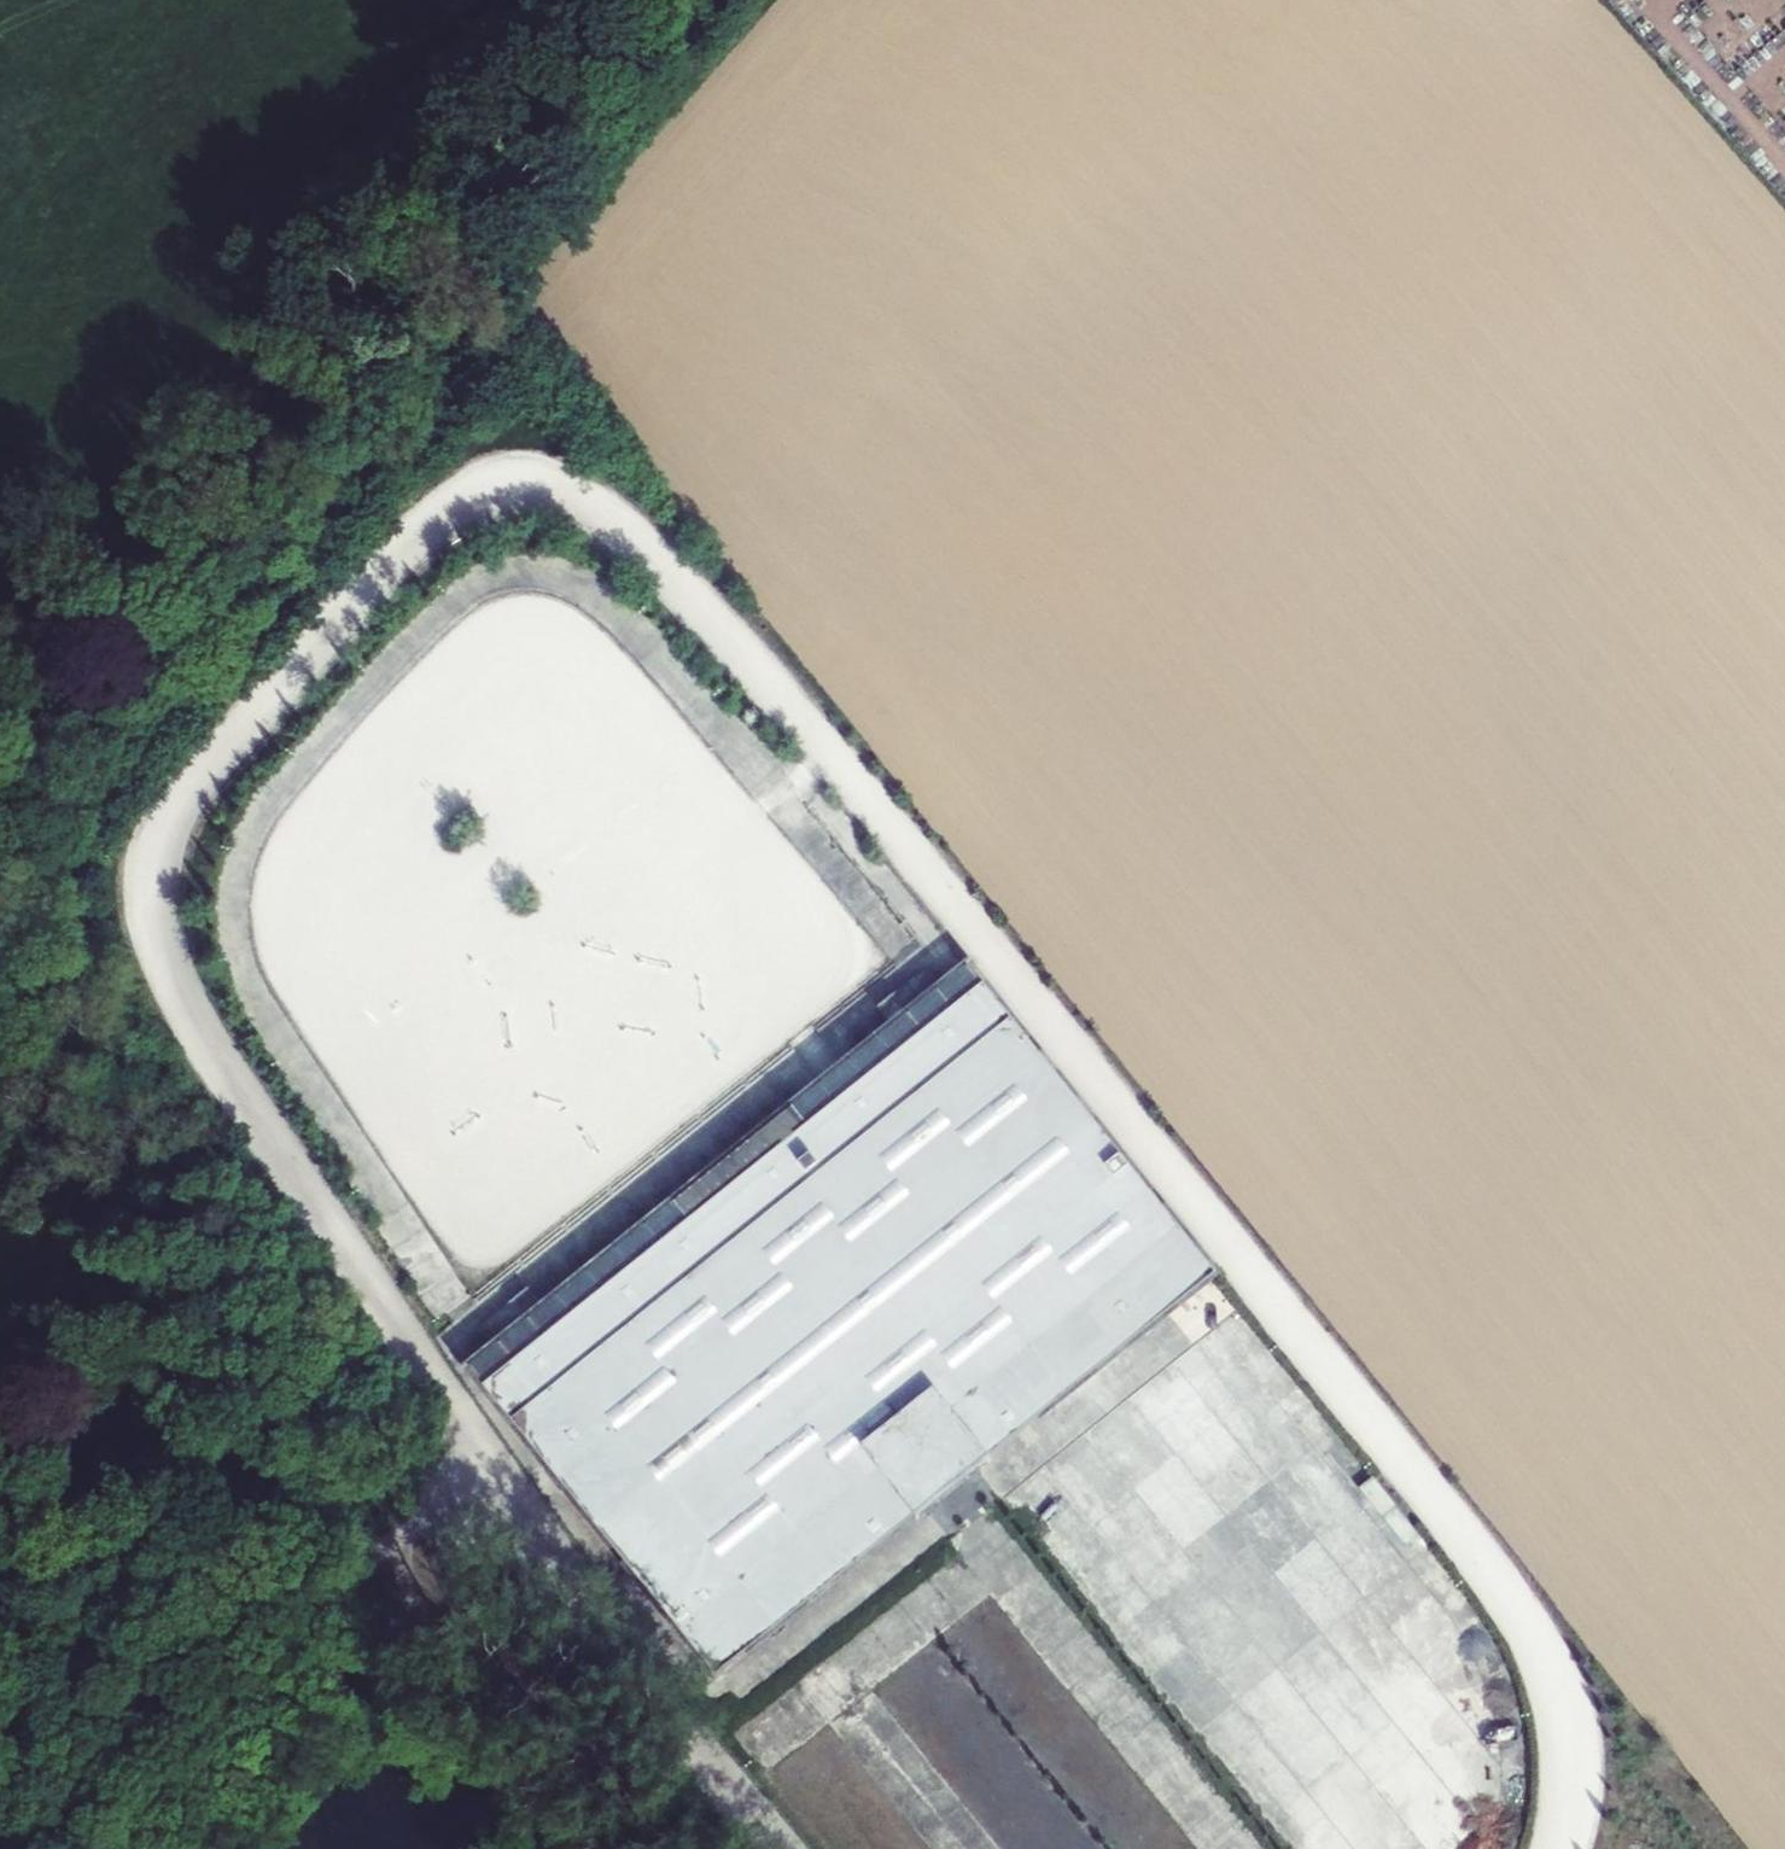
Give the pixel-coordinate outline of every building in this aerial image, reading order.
[(1215,1263),(967,960),(472,1362),(720,1666),(1215,1263)]
